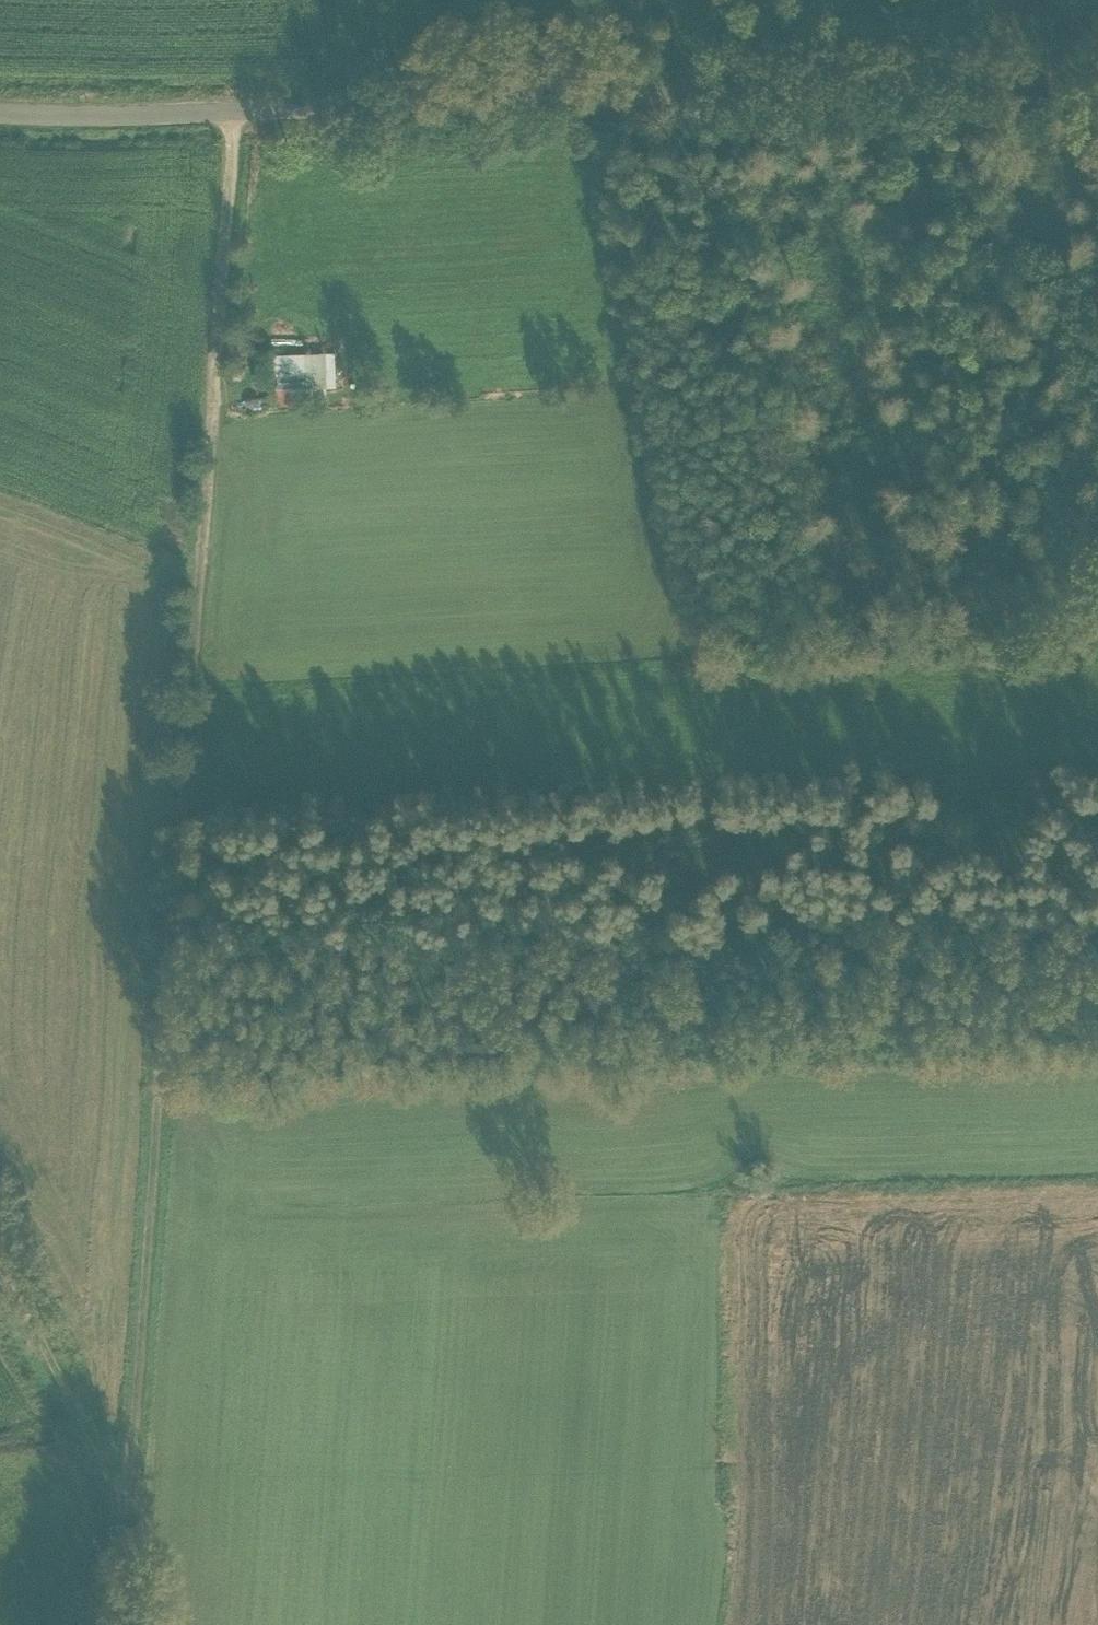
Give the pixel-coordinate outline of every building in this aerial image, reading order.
[(310,370),(311,351),(254,350),(253,369),(310,370)] [(256,366),(255,373),(309,382),(310,375),(256,366)]
